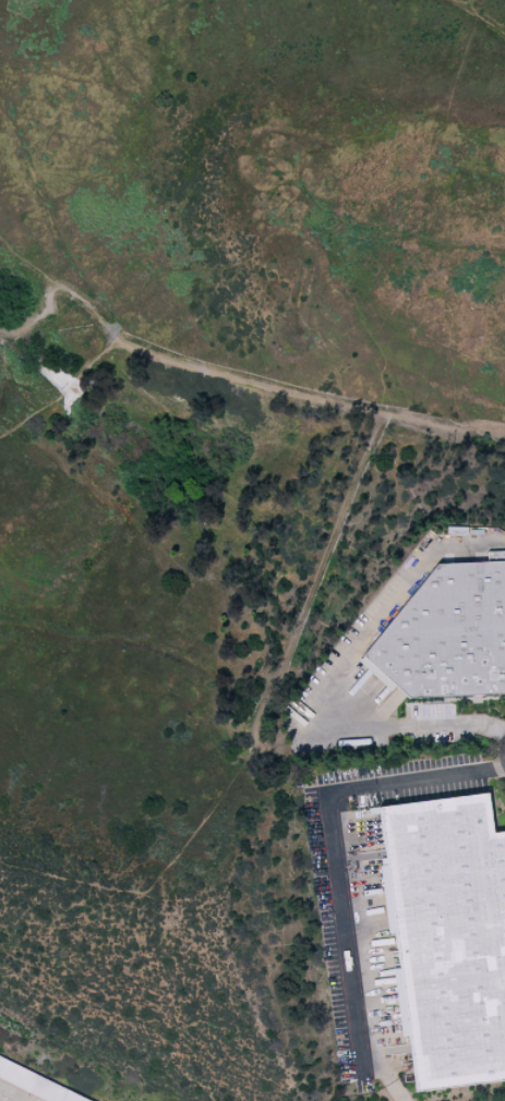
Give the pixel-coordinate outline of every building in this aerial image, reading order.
[(362,657),(358,663),(392,693),(395,689),(408,700),(504,695),(504,561),(436,565),(361,657),(362,657)] [(385,867),(380,867),(388,934),(393,934),(397,969),(393,970),(401,1038),(407,1038),(414,1093),(504,1081),(504,832),(492,834),(486,794),(377,808),(385,867)] [(42,1100),(89,1100),(0,1057),(0,1080),(42,1100)]
